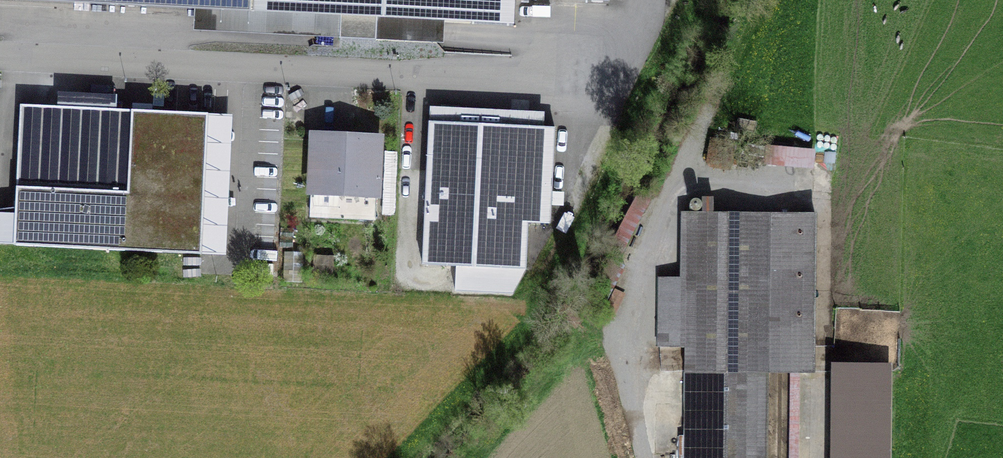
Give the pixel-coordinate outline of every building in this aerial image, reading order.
[(517,21),(517,0),(258,0),(258,13),(517,21)] [(124,247),(130,114),(20,109),(14,243),(124,247)] [(130,114),(124,247),(197,251),(203,117),(130,114)] [(429,126),(428,265),(526,266),(526,225),(548,225),(549,128),(429,126)] [(377,141),(314,137),(309,214),(372,218),(377,141)] [(817,216),(690,216),(690,353),(817,354),(817,216)] [(686,373),(685,457),(762,457),(763,374),(686,373)] [(832,374),(831,457),(886,457),(887,375),(832,374)]
